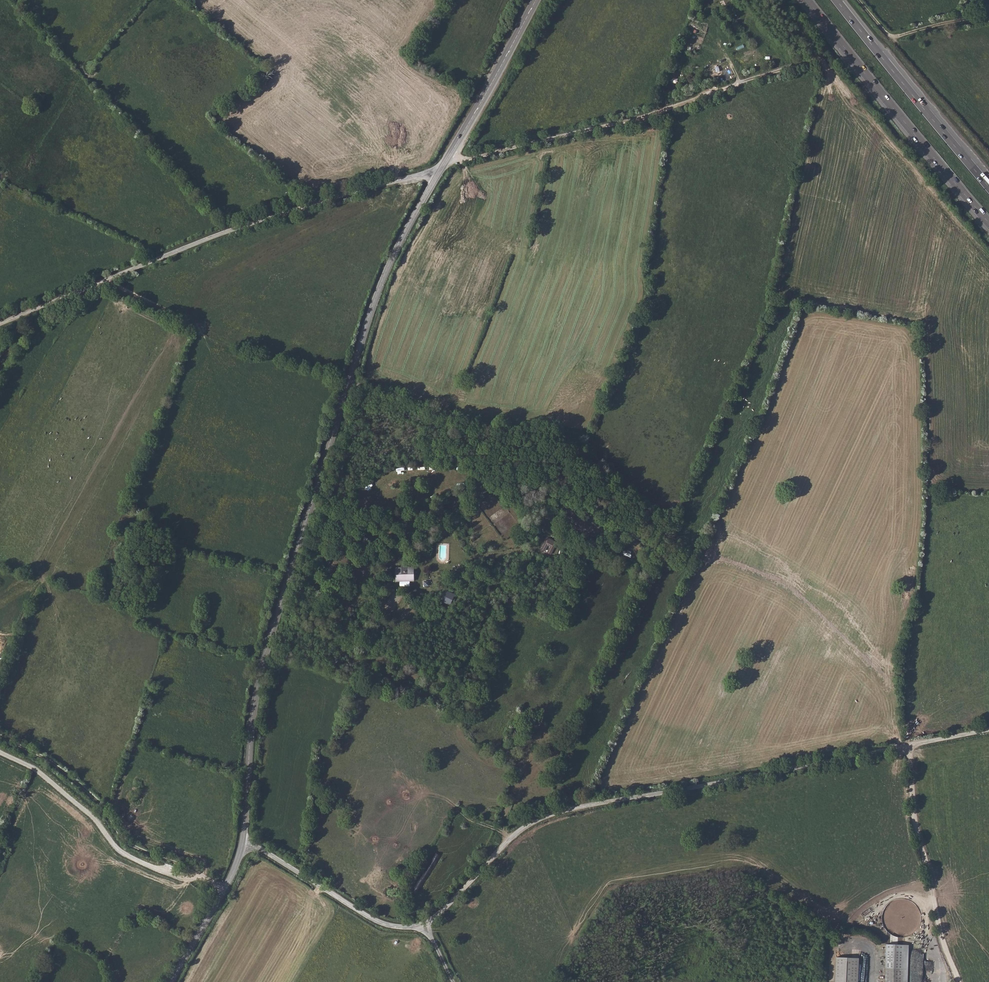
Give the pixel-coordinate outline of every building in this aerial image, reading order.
[(375,487),(372,482),(366,485),(369,490),(375,487)] [(450,490),(448,484),(442,486),(444,492),(450,490)] [(557,542),(547,537),(541,550),(551,555),(557,542)] [(415,581),(414,567),(396,567),(396,581),(415,581)] [(457,596),(446,590),(440,601),(452,607),(457,596)] [(908,945),(885,945),(884,981),(907,981),(908,945)] [(834,957),(833,981),(857,981),(858,958),(834,957)]
